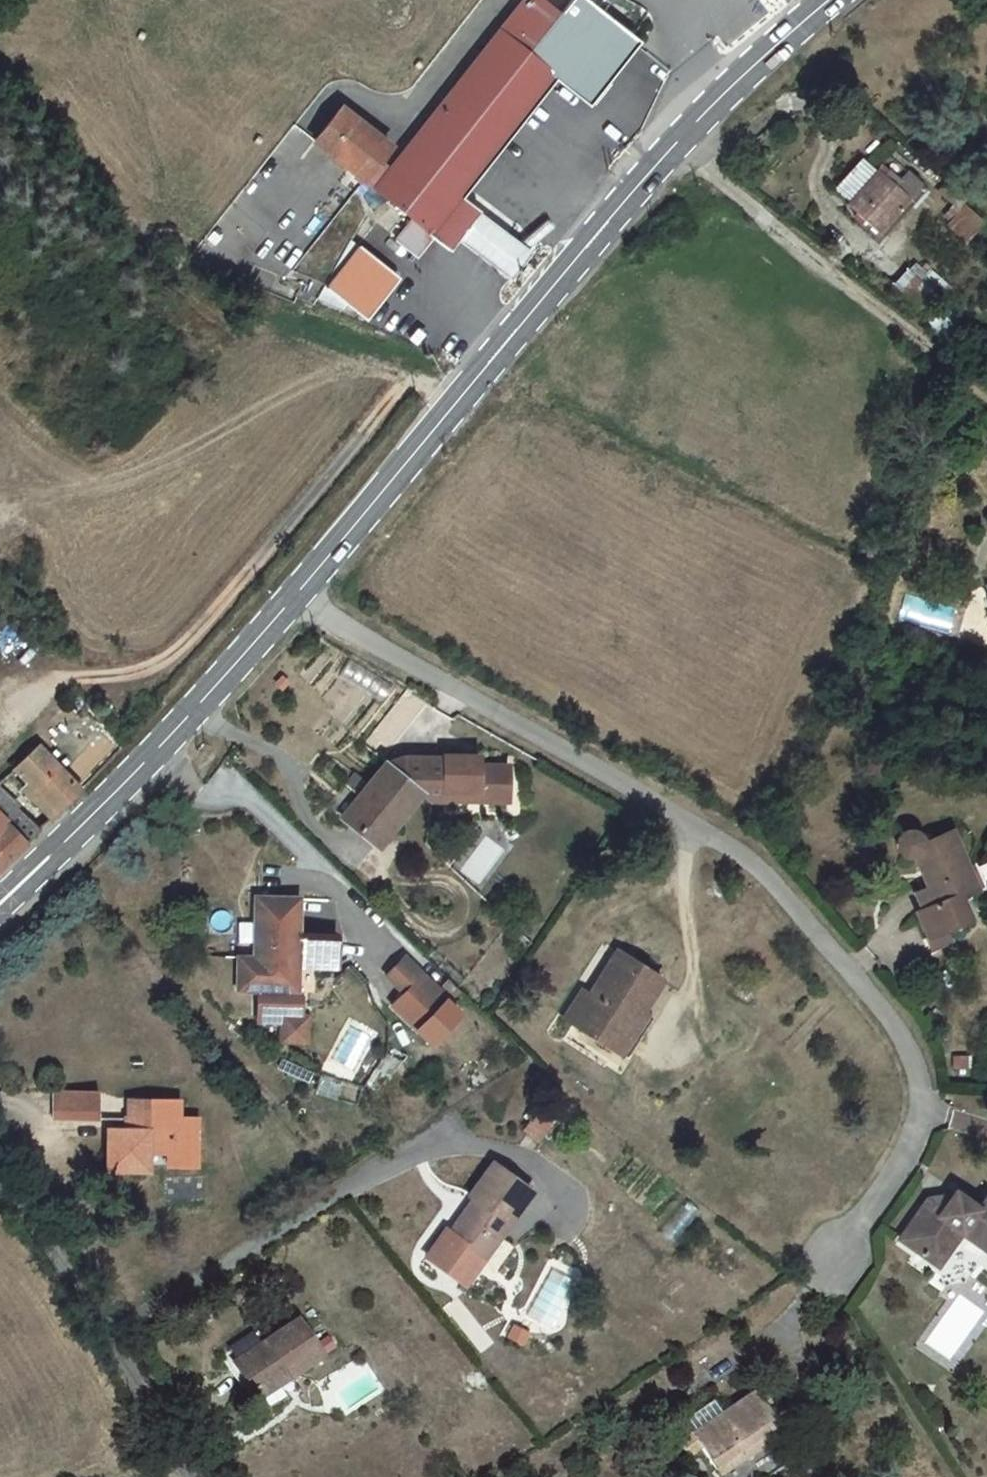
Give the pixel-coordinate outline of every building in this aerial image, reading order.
[(587,0),(572,0),(562,12),(548,0),(522,0),(479,54),(533,102),(559,71),(595,99),(639,41),(587,0)] [(479,54),(391,166),(380,158),(391,143),(377,131),(345,168),(412,220),(396,240),(419,256),(434,236),(427,232),(460,193),(533,102),(479,54)] [(377,131),(339,101),(309,139),(345,168),(377,131)] [(872,164),(857,153),(834,182),(848,194),(845,199),(877,224),(904,190),(911,196),(924,179),(884,148),(872,164)] [(529,248),(460,193),(427,232),(434,236),(449,247),(457,235),(509,275),(529,248)] [(357,247),(348,240),(317,297),(348,309),(351,304),(328,288),(357,247)] [(400,277),(357,247),(328,288),(351,304),(368,317),(400,277)] [(82,788),(36,742),(11,764),(40,794),(35,799),(53,816),(73,797),(82,788)] [(389,758),(387,759),(424,787),(435,796),(438,798),(451,798),(452,789),(485,791),(484,800),(510,801),(511,765),(484,765),(484,755),(449,754),(449,756),(412,755),(389,758)] [(424,787),(387,759),(342,817),(376,845),(424,787)] [(27,839),(40,828),(0,789),(0,812),(27,839)] [(451,798),(484,800),(485,791),(452,789),(451,798)] [(962,852),(922,802),(898,822),(893,818),(888,816),(883,818),(881,822),(880,828),(886,835),(893,836),(898,835),(916,859),(903,869),(917,885),(909,892),(929,914),(965,883),(950,864),(962,852)] [(0,812),(0,865),(27,839),(0,812)] [(449,838),(436,853),(448,865),(461,849),(449,838)] [(301,958),(303,897),(259,895),(256,955),(241,955),(240,991),(261,991),(300,990),(301,958)] [(617,1051),(645,1009),(666,977),(607,937),(559,1012),(617,1051)] [(437,990),(404,957),(388,971),(408,990),(396,1003),(420,1027),(447,999),(437,990)] [(450,977),(437,990),(447,999),(460,986),(450,977)] [(304,990),(300,990),(261,991),(260,1020),(281,1021),(282,1012),(304,1012),(304,990)] [(663,1021),(645,1009),(617,1051),(636,1064),(663,1021)] [(304,1012),(282,1012),(281,1021),(282,1041),(308,1041),(308,1012),(304,1012)] [(404,1061),(388,1051),(386,1055),(376,1071),(393,1080),(404,1061)] [(97,1093),(55,1092),(55,1117),(97,1118),(97,1093)] [(128,1100),(126,1131),(110,1130),(108,1167),(150,1169),(151,1152),(173,1153),(173,1166),(197,1167),(199,1115),(179,1114),(179,1102),(128,1100)] [(556,1123),(541,1108),(525,1123),(540,1139),(556,1123)] [(447,1226),(434,1243),(472,1271),(487,1283),(515,1245),(500,1234),(533,1189),(495,1161),(471,1193),(479,1199),(455,1232),(447,1226)] [(986,1193),(977,1206),(953,1190),(937,1213),(921,1203),(894,1242),(936,1270),(962,1233),(986,1250),(986,1194),(986,1193)] [(427,1253),(465,1281),(472,1271),(434,1243),(427,1253)] [(331,1352),(304,1314),(235,1360),(257,1391),(291,1369),(295,1375),(331,1352)] [(786,1427),(756,1380),(693,1421),(722,1468),(786,1427)]
